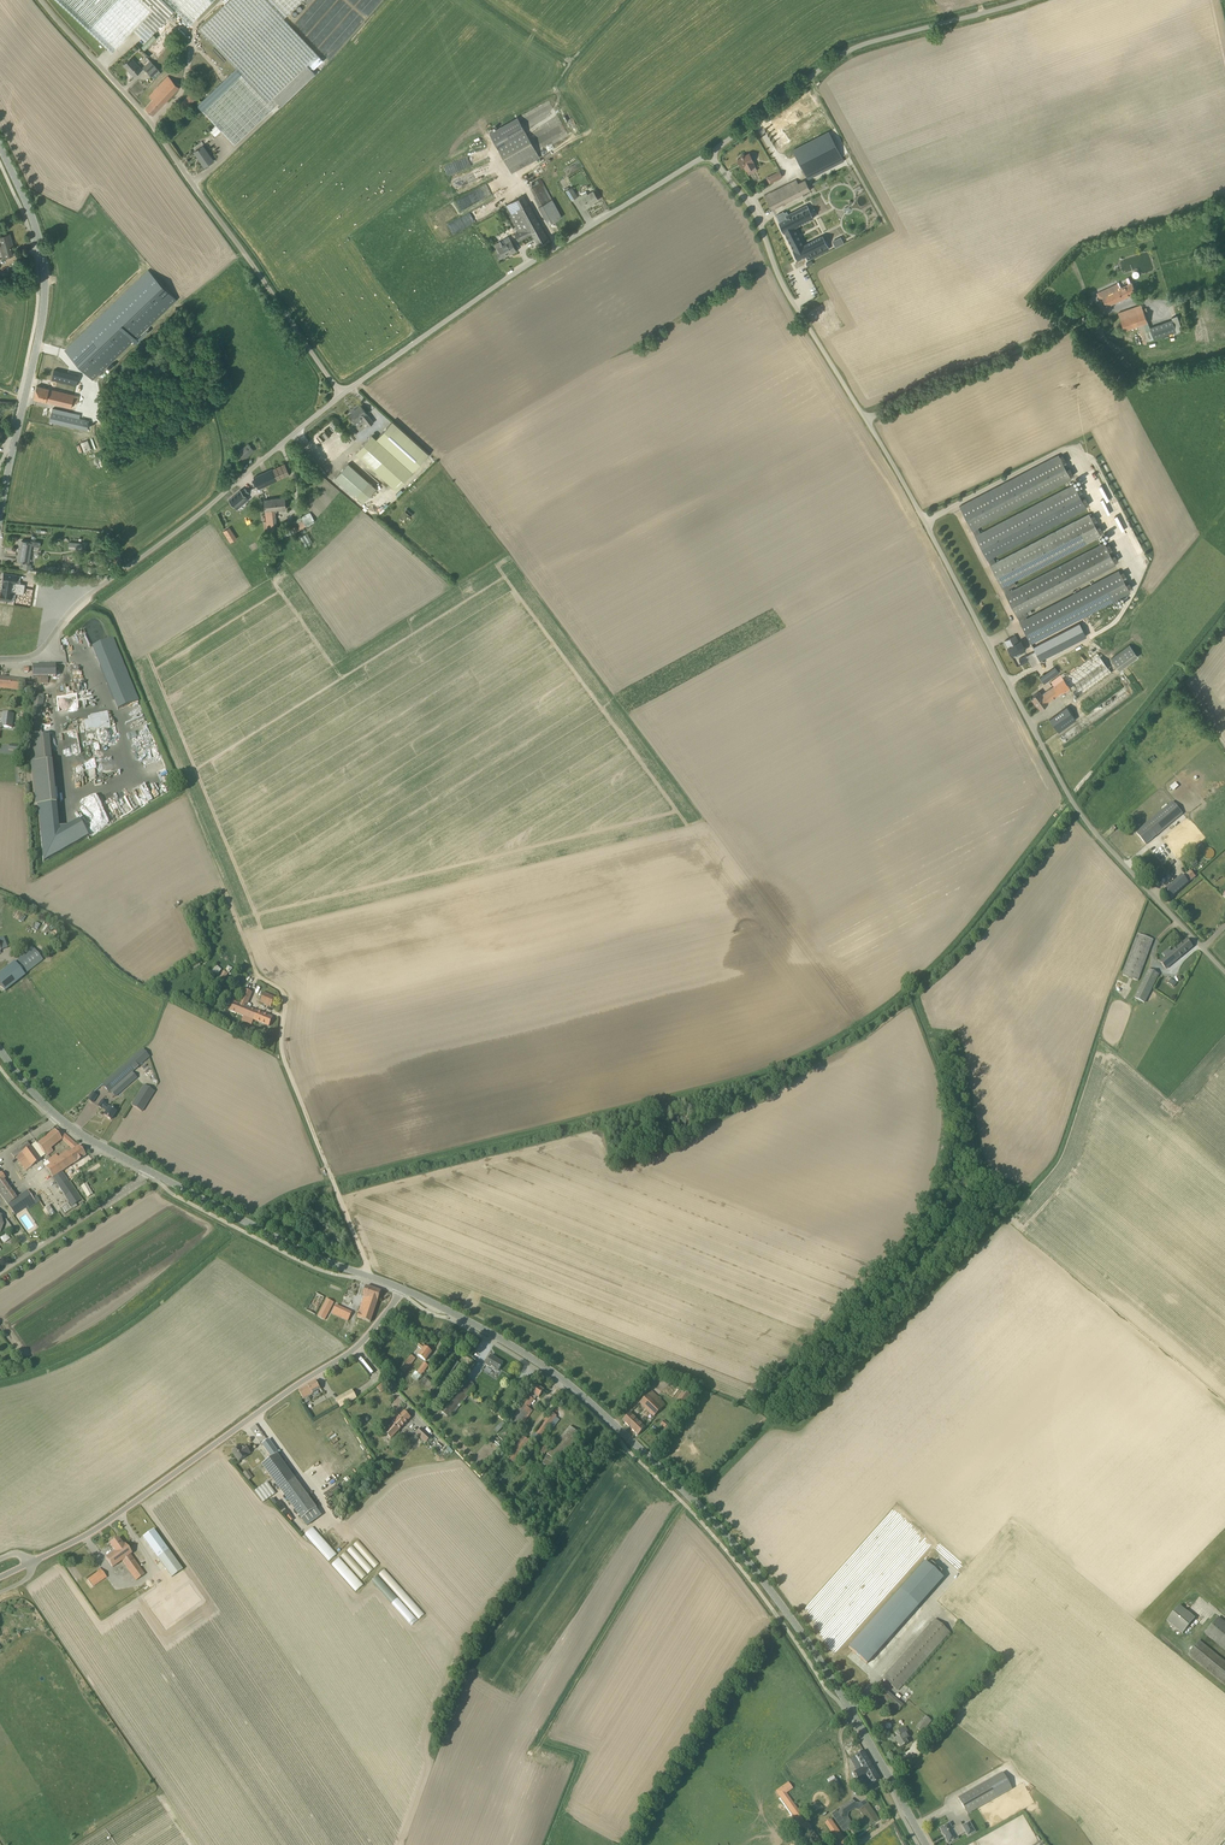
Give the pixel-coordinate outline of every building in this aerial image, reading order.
[(214,0),(57,0),(113,53),(134,30),(146,41),(175,10),(190,25),(214,0)] [(230,63),(233,66),(236,69),(197,106),(212,120),(216,125),(210,130),(216,136),(221,131),(235,145),(279,103),(282,106),(316,74),(313,71),(323,60),(283,19),(303,0),(230,0),(199,29),(230,63)] [(299,29),(328,60),(333,55),(333,50),(336,50),(337,51),(342,46),(342,42),(348,43),(344,38),(344,41),(338,40),(337,39),(334,41),(330,38),(327,41),(327,44),(324,42),(324,40),(323,38),(323,35),(314,35),(310,38),(311,32),(306,32),(303,29),(299,29)] [(164,31),(146,51),(152,57),(171,36),(164,31)] [(159,70),(149,60),(146,57),(145,58),(148,61),(144,64),(146,66),(144,68),(152,77),(159,70)] [(134,76),(142,69),(131,58),(124,65),(134,76)] [(153,115),(179,88),(167,78),(149,97),(152,100),(145,108),(153,115)] [(200,98),(195,92),(191,96),(189,94),(180,104),(187,111),(200,98)] [(496,146),(512,173),(540,157),(571,139),(548,99),(517,117),(489,132),(496,146)] [(808,179),(844,161),(829,131),(793,150),(808,179)] [(205,167),(214,160),(203,145),(194,151),(205,167)] [(445,165),(449,175),(484,160),(480,151),(445,165)] [(754,161),(749,153),(745,155),(744,154),(743,154),(740,156),(741,157),(738,159),(742,167),(744,166),(746,170),(755,165),(753,161),(754,161)] [(766,176),(769,183),(783,176),(780,169),(766,176)] [(548,224),(562,217),(541,179),(538,181),(539,183),(530,188),(535,196),(534,197),(538,206),(548,224)] [(772,209),(810,190),(805,179),(798,183),(796,179),(765,195),(772,209)] [(565,188),(566,190),(572,200),(577,196),(572,187),(573,186),(571,184),(568,186),(569,186),(565,188)] [(598,199),(593,191),(588,194),(586,192),(576,197),(578,200),(584,209),(589,206),(589,205),(598,199)] [(528,203),(524,195),(503,207),(518,232),(514,233),(519,242),(533,234),(538,244),(548,238),(529,203),(528,203)] [(457,200),(461,210),(470,207),(467,196),(457,200)] [(814,218),(807,205),(785,216),(787,219),(779,223),(784,233),(785,233),(793,250),(792,251),(797,260),(805,256),(807,260),(829,249),(823,236),(803,245),(794,228),(814,218)] [(12,255),(10,248),(11,248),(10,247),(13,246),(10,233),(0,236),(0,238),(1,243),(0,243),(0,249),(2,257),(12,255)] [(833,238),(836,247),(845,243),(841,234),(833,238)] [(516,250),(511,241),(502,246),(500,241),(492,245),(497,254),(500,259),(510,253),(511,254),(516,250)] [(149,271),(66,351),(96,381),(101,377),(98,374),(176,300),(149,271)] [(1108,305),(1136,292),(1132,283),(1131,283),(1129,277),(1127,278),(1130,284),(1122,288),(1119,282),(1117,283),(1118,285),(1098,293),(1101,301),(1105,300),(1108,305)] [(1141,305),(1118,313),(1124,329),(1148,320),(1141,305)] [(1150,340),(1153,339),(1157,337),(1158,338),(1176,331),(1173,320),(1146,329),(1150,340)] [(55,359),(53,368),(74,373),(76,363),(55,359)] [(82,387),(84,379),(79,376),(53,369),(51,380),(82,387)] [(50,403),(53,390),(37,386),(34,399),(50,403)] [(53,390),(50,403),(71,408),(72,402),(77,404),(79,396),(53,390)] [(374,422),(367,414),(361,405),(354,410),(355,411),(349,416),(355,424),(362,418),(365,421),(369,426),(374,422)] [(87,430),(87,429),(89,422),(89,421),(52,412),(50,421),(87,430)] [(429,453),(393,421),(376,439),(372,435),(356,453),(396,489),(429,453)] [(329,436),(334,432),(330,427),(325,432),(329,436)] [(88,440),(80,442),(84,452),(92,449),(88,440)] [(236,467),(254,451),(248,443),(229,459),(236,467)] [(1005,594),(1018,620),(1031,644),(1130,592),(1119,570),(1026,618),(1025,616),(1028,615),(1026,611),(1039,605),(1043,603),(1116,565),(1114,561),(1117,560),(1115,555),(1112,556),(1109,551),(1112,549),(1109,543),(1106,545),(1105,543),(1010,591),(1007,585),(1015,580),(1101,536),(1099,534),(1103,532),(1100,525),(1096,527),(1093,522),(1097,520),(1094,514),(1090,516),(1089,513),(995,562),(993,557),(1086,508),(1086,506),(1089,505),(1085,497),(1081,499),(1079,493),(1082,492),(1079,486),(1076,487),(1074,484),(980,533),(977,528),(1071,479),(1070,477),(1073,475),(1069,468),(1066,469),(1063,464),(1066,462),(1063,455),(1060,457),(1059,455),(960,506),(972,530),(975,535),(975,536),(987,560),(988,560),(990,565),(1002,587),(1005,594)] [(278,479),(285,476),(290,474),(285,463),(273,469),(278,479)] [(363,503),(376,488),(348,463),(335,478),(363,503)] [(247,480),(252,491),(262,486),(263,494),(268,493),(267,484),(278,479),(273,469),(247,480)] [(245,487),(242,490),(241,489),(229,500),(234,506),(241,499),(244,503),(249,499),(246,496),(246,495),(245,494),(249,491),(245,487)] [(269,499),(268,493),(263,494),(265,511),(268,539),(278,537),(275,510),(287,508),(285,497),(269,499)] [(298,532),(316,521),(310,512),(292,523),(298,532)] [(228,536),(249,530),(247,522),(226,529),(228,536)] [(306,534),(300,537),(306,546),(312,542),(306,534)] [(29,562),(31,545),(40,547),(40,542),(31,540),(30,542),(21,540),(20,549),(18,549),(17,560),(29,562)] [(87,550),(87,542),(69,541),(68,548),(81,549),(81,550),(87,550)] [(0,591),(0,598),(14,601),(15,593),(24,594),(25,584),(15,582),(16,574),(3,572),(2,580),(1,590),(0,590),(0,591)] [(1040,642),(1039,640),(1031,644),(1035,651),(1025,656),(1026,656),(1019,659),(1022,664),(1028,661),(1031,667),(1043,661),(1042,658),(1080,638),(1074,625),(1040,642)] [(1015,635),(1005,640),(1008,647),(1007,648),(1009,651),(1008,651),(1010,655),(1011,655),(1015,653),(1016,654),(1025,649),(1021,640),(1019,641),(1015,635)] [(116,638),(94,646),(117,710),(139,702),(116,638)] [(1138,657),(1130,647),(1129,645),(1111,658),(1119,670),(1138,657)] [(1078,698),(1112,672),(1097,653),(1067,675),(1065,671),(1041,689),(1043,693),(1042,694),(1039,691),(1032,696),(1034,697),(1031,699),(1037,706),(1040,709),(1048,703),(1048,702),(1062,692),(1063,693),(1070,688),(1078,698)] [(32,684),(48,683),(48,677),(56,677),(55,667),(32,667),(32,684)] [(1044,684),(1059,673),(1055,667),(1039,678),(1044,684)] [(24,686),(25,680),(0,677),(0,688),(24,691),(24,686)] [(40,734),(44,700),(32,698),(31,708),(28,708),(27,716),(30,716),(28,733),(32,734),(27,733),(35,806),(56,804),(49,735),(40,734)] [(1058,732),(1063,728),(1076,719),(1067,707),(1049,719),(1058,732)] [(14,714),(2,713),(0,713),(0,730),(2,728),(2,727),(12,728),(14,714)] [(110,726),(109,713),(93,715),(94,728),(110,726)] [(83,724),(79,724),(79,732),(93,731),(92,718),(82,719),(83,724)] [(68,725),(69,731),(62,732),(64,748),(77,746),(76,734),(79,733),(78,724),(68,725)] [(1181,772),(1186,779),(1201,767),(1195,760),(1181,772)] [(1165,786),(1171,793),(1184,781),(1178,775),(1165,786)] [(1146,844),(1159,834),(1166,843),(1190,823),(1173,802),(1136,832),(1146,844)] [(1171,843),(1178,851),(1199,833),(1192,826),(1171,843)] [(1214,854),(1210,847),(1204,851),(1207,858),(1214,854)] [(1183,877),(1182,875),(1165,890),(1172,898),(1189,883),(1196,877),(1190,871),(1183,877)] [(1138,981),(1151,945),(1153,940),(1138,934),(1123,975),(1138,981)] [(1166,969),(1193,947),(1187,940),(1160,962),(1166,969)] [(10,986),(43,959),(34,948),(20,959),(0,975),(0,983),(5,989),(10,986)] [(217,976),(222,969),(217,965),(212,972),(217,976)] [(1145,1003),(1159,974),(1148,969),(1134,998),(1145,1003)] [(223,983),(228,974),(223,971),(219,981),(223,983)] [(1165,998),(1166,997),(1177,983),(1171,978),(1159,994),(1165,998)] [(246,1005),(252,992),(244,989),(238,1003),(235,1002),(229,999),(225,1008),(269,1026),(273,1018),(246,1006),(246,1005)] [(271,1007),(275,998),(264,993),(261,1002),(271,1007)] [(265,1048),(270,1039),(265,1036),(260,1044),(265,1048)] [(102,1084),(103,1085),(115,1098),(137,1078),(132,1072),(150,1057),(142,1048),(102,1084)] [(142,1112),(155,1092),(144,1085),(131,1105),(142,1112)] [(96,1095),(97,1093),(95,1091),(94,1093),(92,1093),(88,1100),(92,1103),(97,1095),(96,1095)] [(116,1111),(105,1104),(106,1103),(102,1100),(98,1106),(102,1109),(106,1111),(104,1115),(111,1120),(116,1111)] [(50,1159),(48,1160),(51,1165),(46,1167),(71,1207),(72,1207),(73,1209),(77,1206),(76,1204),(81,1200),(62,1172),(86,1156),(79,1146),(78,1146),(58,1127),(38,1142),(47,1156),(48,1156),(53,1152),(51,1149),(62,1139),(73,1150),(68,1153),(67,1151),(58,1157),(56,1155),(50,1159)] [(30,1146),(27,1142),(19,1148),(18,1147),(11,1153),(14,1158),(16,1157),(26,1171),(41,1159),(38,1155),(42,1152),(36,1144),(35,1143),(31,1146),(30,1146)] [(0,1174),(0,1193),(15,1214),(25,1207),(28,1210),(40,1201),(36,1196),(33,1198),(27,1190),(17,1197),(0,1174)] [(81,1186),(87,1197),(93,1194),(87,1183),(81,1186)] [(3,1224),(11,1234),(14,1231),(6,1219),(3,1221),(1,1216),(0,1215),(0,1234),(4,1225),(3,1224)] [(0,1237),(0,1238),(3,1243),(11,1238),(7,1233),(0,1237)] [(370,1322),(381,1291),(366,1286),(363,1296),(364,1296),(357,1317),(370,1322)] [(315,1315),(321,1303),(324,1297),(316,1293),(306,1310),(315,1315)] [(327,1321),(336,1304),(327,1299),(318,1316),(327,1321)] [(337,1315),(349,1319),(352,1312),(340,1308),(337,1315)] [(426,1360),(430,1355),(432,1352),(425,1346),(425,1347),(420,1343),(418,1346),(422,1349),(418,1355),(425,1361),(426,1360)] [(404,1372),(414,1358),(411,1355),(400,1369),(404,1372)] [(498,1372),(503,1363),(491,1355),(486,1365),(498,1372)] [(415,1371),(415,1372),(411,1377),(417,1381),(421,1376),(428,1366),(424,1362),(417,1372),(415,1371)] [(420,1382),(430,1391),(435,1385),(426,1376),(420,1382)] [(449,1417),(459,1405),(467,1395),(475,1385),(464,1377),(439,1409),(449,1417)] [(299,1390),(303,1396),(304,1398),(312,1394),(320,1389),(316,1381),(299,1390)] [(381,1392),(386,1388),(382,1383),(377,1387),(381,1392)] [(539,1398),(544,1390),(536,1384),(510,1421),(520,1429),(533,1410),(528,1407),(533,1400),(530,1398),(533,1394),(539,1398)] [(340,1408),(352,1401),(357,1398),(352,1390),(336,1399),(340,1408)] [(684,1405),(691,1395),(683,1390),(677,1400),(684,1405)] [(640,1403),(654,1417),(665,1405),(662,1402),(659,1405),(648,1395),(640,1403)] [(391,1438),(411,1417),(404,1411),(385,1432),(391,1438)] [(550,1411),(535,1432),(532,1437),(537,1441),(541,1437),(550,1426),(553,1428),(559,1420),(556,1417),(557,1416),(550,1411)] [(638,1435),(645,1428),(630,1413),(623,1420),(638,1435)] [(668,1428),(669,1426),(667,1425),(668,1424),(664,1420),(661,1424),(665,1428),(666,1427),(668,1428)] [(555,1469),(558,1462),(581,1436),(570,1426),(552,1447),(547,1453),(553,1458),(546,1456),(543,1464),(555,1469)] [(425,1443),(427,1441),(431,1437),(422,1428),(416,1434),(425,1443)] [(531,1442),(523,1435),(506,1458),(515,1464),(531,1442)] [(272,1456),(279,1452),(268,1437),(262,1442),(272,1456)] [(543,1450),(540,1453),(544,1456),(547,1453),(552,1447),(548,1443),(545,1447),(543,1445),(540,1448),(543,1450)] [(251,1453),(245,1446),(241,1449),(240,1447),(233,1453),(239,1462),(247,1456),(251,1453)] [(281,1490),(295,1479),(277,1454),(262,1465),(281,1490)] [(243,1473),(244,1474),(249,1480),(253,1477),(247,1470),(243,1473)] [(295,1479),(281,1490),(302,1519),(317,1508),(295,1479)] [(261,1486),(255,1491),(263,1503),(269,1498),(276,1493),(267,1481),(261,1486)] [(329,1561),(337,1554),(313,1527),(305,1534),(329,1561)] [(154,1554),(166,1546),(154,1529),(143,1537),(154,1554)] [(121,1543),(118,1538),(110,1544),(115,1551),(105,1558),(112,1568),(122,1561),(137,1581),(145,1574),(130,1555),(132,1553),(123,1541),(121,1543)] [(171,1578),(183,1570),(169,1550),(157,1558),(171,1578)] [(339,1558),(332,1564),(356,1591),(363,1584),(339,1558)] [(898,1592),(847,1647),(865,1663),(915,1608),(939,1582),(936,1579),(938,1576),(935,1573),(932,1575),(929,1573),(932,1570),(928,1566),(925,1569),(922,1566),(898,1592)] [(107,1577),(105,1575),(102,1570),(88,1580),(93,1587),(96,1585),(100,1582),(107,1577)] [(194,1576),(155,1604),(169,1623),(208,1595),(194,1576)] [(1182,1634),(1196,1618),(1180,1605),(1167,1621),(1182,1634)] [(942,1612),(882,1678),(898,1692),(957,1625),(942,1612)] [(1219,1617),(1214,1623),(1209,1620),(1206,1623),(1210,1627),(1206,1633),(1224,1649),(1224,1623),(1219,1617)] [(1199,1641),(1188,1654),(1224,1684),(1224,1662),(1199,1641)] [(898,1711),(902,1706),(903,1705),(884,1688),(878,1693),(898,1711)] [(916,1727),(922,1732),(931,1721),(926,1716),(916,1727)] [(901,1748),(908,1744),(905,1739),(909,1737),(907,1732),(908,1731),(905,1726),(895,1732),(898,1737),(895,1738),(901,1748)] [(880,1780),(864,1751),(850,1759),(857,1771),(851,1775),(854,1780),(865,1773),(871,1785),(880,1780)] [(958,1798),(967,1814),(1012,1789),(1002,1773),(958,1798)] [(829,1783),(836,1796),(844,1791),(836,1778),(829,1783)] [(813,1829),(789,1792),(794,1788),(790,1782),(778,1790),(806,1834),(813,1829)] [(866,1800),(861,1803),(855,1802),(852,1798),(839,1807),(840,1808),(831,1814),(844,1832),(854,1825),(846,1815),(854,1809),(859,1810),(870,1826),(879,1820),(866,1800)] [(848,1843),(832,1818),(825,1822),(838,1843),(835,1844),(845,1844),(848,1843)] [(939,1828),(948,1844),(959,1839),(958,1837),(965,1833),(968,1837),(975,1832),(969,1821),(963,1825),(961,1822),(952,1827),(949,1822),(939,1828)]
